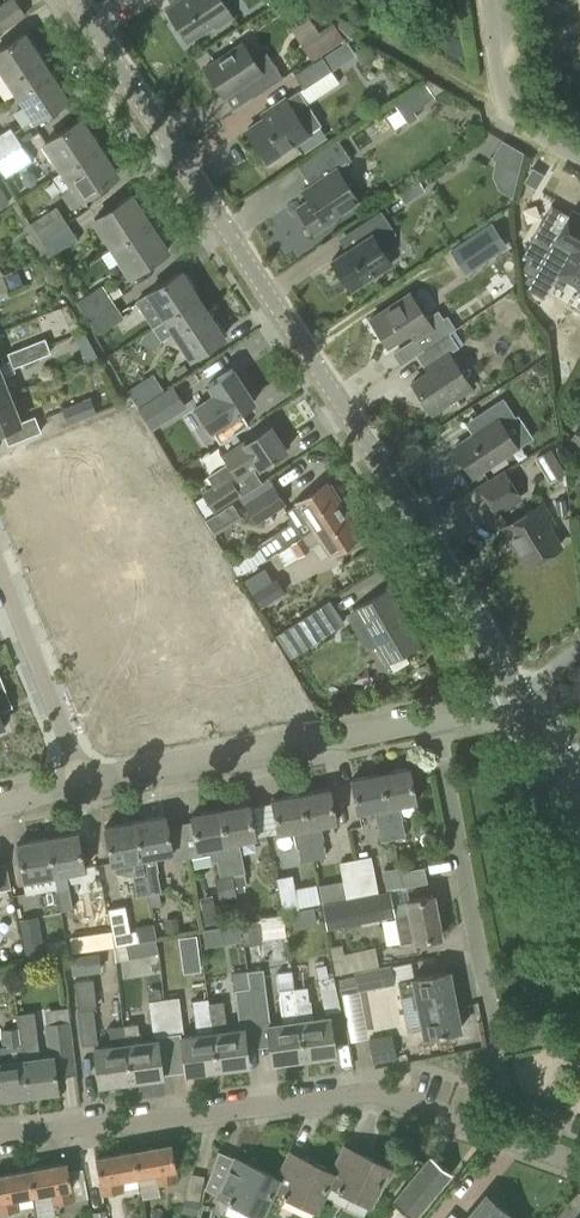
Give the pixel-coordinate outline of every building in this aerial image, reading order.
[(0,3),(0,29),(1,31),(26,14),(16,0),(5,0),(0,3)] [(233,16),(222,0),(181,0),(167,9),(187,40),(214,23),(216,26),(233,16)] [(350,37),(358,30),(341,18),(336,23),(350,37)] [(344,39),(332,21),(319,31),(316,27),(298,40),(312,60),(344,39)] [(41,59),(25,33),(0,49),(0,68),(16,92),(36,79),(28,67),(41,59)] [(252,57),(243,42),(205,67),(224,96),(244,83),(254,97),(284,77),(265,48),(252,57)] [(334,49),(322,57),(330,69),(331,70),(343,62),(334,49)] [(303,87),(330,69),(322,57),(295,75),(303,87)] [(36,79),(16,92),(34,119),(67,97),(41,59),(28,67),(36,79)] [(396,104),(409,115),(426,96),(412,84),(396,104)] [(267,161),(309,133),(293,108),(305,100),(299,90),(262,115),(265,119),(247,131),(267,161)] [(62,170),(99,146),(81,118),(44,143),(61,170),(62,170)] [(21,143),(10,127),(0,134),(0,157),(21,143)] [(313,232),(336,217),(334,215),(358,199),(338,169),(352,160),(337,138),(297,164),(311,185),(303,190),(309,200),(297,208),(313,232)] [(517,164),(524,147),(499,138),(493,155),(517,164)] [(0,157),(0,167),(6,177),(32,159),(21,143),(0,157)] [(62,170),(61,170),(52,176),(62,190),(71,184),(80,198),(117,174),(99,146),(62,170)] [(10,202),(0,186),(0,208),(10,202)] [(111,247),(149,222),(131,194),(93,219),(111,247)] [(40,239),(66,222),(56,205),(30,222),(40,239)] [(352,291),(392,264),(379,245),(397,234),(382,211),(355,228),(363,240),(332,261),(352,291)] [(573,211),(571,214),(569,215),(566,216),(563,217),(561,219),(559,221),(558,224),(557,226),(556,229),(556,232),(557,235),(558,238),(556,240),(568,248),(554,274),(579,289),(579,215),(573,211)] [(449,248),(465,272),(507,245),(491,221),(449,248)] [(66,222),(40,239),(51,255),(77,238),(66,222)] [(149,222),(111,247),(130,275),(168,250),(149,222)] [(514,261),(490,262),(491,282),(516,281),(514,261)] [(191,318),(206,309),(181,271),(148,292),(164,318),(183,306),(191,318)] [(9,294),(1,275),(0,275),(0,298),(9,294)] [(88,317),(113,301),(102,284),(77,300),(88,317)] [(423,350),(456,328),(448,316),(444,318),(438,310),(427,318),(411,293),(370,319),(387,345),(410,330),(415,337),(413,339),(413,340),(416,339),(423,350)] [(113,301),(88,317),(98,333),(123,317),(113,301)] [(223,336),(206,309),(191,318),(183,306),(164,318),(165,319),(153,326),(161,339),(173,331),(190,357),(223,336)] [(72,321),(66,307),(53,312),(59,326),(72,321)] [(456,328),(423,350),(415,355),(424,368),(429,365),(432,369),(412,382),(431,413),(472,387),(450,354),(459,347),(450,333),(456,329),(456,328)] [(10,359),(47,344),(45,338),(8,352),(10,359)] [(47,344),(10,359),(13,366),(50,352),(47,344)] [(211,395),(192,407),(211,435),(213,433),(220,443),(249,424),(242,413),(256,404),(252,398),(256,396),(246,381),(243,383),(233,369),(206,387),(211,395)] [(9,394),(0,372),(0,398),(9,394)] [(137,406),(163,390),(153,373),(127,388),(137,406)] [(170,386),(138,407),(151,427),(183,406),(170,386)] [(0,398),(0,429),(5,427),(11,442),(40,430),(34,415),(19,421),(9,394),(0,398)] [(68,423),(97,411),(91,396),(62,408),(68,423)] [(472,476),(517,447),(504,428),(517,419),(503,398),(474,416),(482,428),(454,447),(472,476)] [(284,450),(270,427),(245,443),(244,441),(224,454),(228,461),(207,475),(213,485),(203,492),(215,511),(240,495),(230,480),(257,463),(259,466),(284,450)] [(143,446),(152,441),(144,428),(136,433),(143,446)] [(62,478),(103,462),(91,433),(51,449),(62,478)] [(152,441),(143,446),(151,458),(159,453),(152,441)] [(535,457),(542,469),(557,460),(550,448),(535,457)] [(74,508),(115,492),(103,462),(62,478),(74,508)] [(496,514),(522,498),(505,470),(479,485),(496,514)] [(174,500),(183,495),(176,482),(167,487),(174,500)] [(289,544),(343,508),(327,483),(296,503),(286,510),(291,518),(287,521),(288,522),(257,543),(266,557),(275,552),(277,550),(278,552),(289,544)] [(257,522),(285,503),(273,484),(245,503),(257,522)] [(86,536),(126,520),(115,492),(74,508),(86,536)] [(183,495),(174,500),(182,513),(191,508),(183,495)] [(567,513),(565,499),(555,500),(557,514),(567,513)] [(239,513),(232,503),(205,519),(212,530),(239,513)] [(527,564),(559,545),(547,525),(552,522),(541,504),(504,526),(527,564)] [(283,564),(297,555),(320,540),(328,553),(360,533),(343,508),(289,544),(278,552),(277,550),(275,552),(283,564)] [(207,553),(214,548),(206,536),(199,541),(207,553)] [(214,548),(207,553),(214,565),(222,561),(214,548)] [(272,579),(264,568),(245,581),(262,606),(285,591),(276,576),(272,579)] [(385,662),(419,643),(389,590),(355,609),(362,621),(356,624),(370,648),(376,645),(385,662)] [(211,599),(215,608),(228,602),(224,594),(211,599)] [(202,613),(215,608),(211,599),(198,605),(202,613)] [(329,599),(275,635),(291,659),(344,622),(329,599)] [(156,622),(160,631),(173,625),(169,616),(156,622)] [(225,632),(242,674),(270,663),(253,621),(225,632)] [(146,636),(160,631),(156,622),(142,628),(146,636)] [(214,686),(242,674),(225,632),(197,643),(214,686)] [(128,634),(115,638),(118,647),(131,643),(128,634)] [(186,697),(214,686),(197,643),(169,655),(186,697)] [(159,708),(186,697),(169,655),(141,666),(159,708)] [(129,720),(159,708),(141,666),(112,678),(129,720)] [(11,703),(0,676),(0,707),(11,703)] [(380,773),(393,838),(405,835),(400,803),(416,800),(409,767),(380,773)] [(381,840),(393,838),(380,773),(351,779),(357,812),(375,808),(381,840)] [(300,793),(313,858),(326,856),(323,840),(324,839),(322,824),(336,821),(329,788),(300,793)] [(301,860),(313,858),(300,793),(271,799),(277,832),(293,829),(295,845),(298,844),(301,860)] [(220,809),(232,874),(244,871),(239,840),(267,834),(263,814),(251,816),(249,803),(220,809)] [(220,875),(232,874),(220,809),(190,815),(192,825),(181,828),(187,856),(211,852),(212,860),(218,859),(220,875)] [(148,893),(150,901),(151,907),(161,905),(158,891),(161,891),(157,871),(159,870),(156,855),(172,852),(165,815),(135,820),(144,872),(148,893)] [(136,895),(148,893),(144,872),(135,820),(104,826),(111,863),(112,863),(114,872),(132,875),(136,895)] [(54,874),(55,874),(84,869),(77,831),(47,837),(54,874)] [(57,886),(55,874),(54,874),(47,837),(16,843),(26,892),(57,886)] [(355,858),(362,894),(378,891),(371,855),(355,858)] [(347,897),(362,894),(355,858),(340,861),(347,897)] [(11,887),(6,862),(0,863),(0,890),(11,887)] [(403,886),(427,882),(424,866),(400,870),(403,886)] [(283,910),(299,908),(293,874),(277,876),(283,910)] [(61,909),(73,907),(69,886),(57,888),(61,909)] [(392,902),(390,890),(365,895),(370,919),(394,914),(400,944),(442,936),(434,894),(392,902)] [(218,921),(212,893),(199,896),(204,923),(218,921)] [(130,929),(126,905),(107,908),(115,945),(139,941),(136,928),(130,929)] [(37,915),(18,918),(25,955),(43,952),(37,915)] [(179,931),(177,916),(163,918),(165,934),(179,931)] [(258,919),(242,922),(242,923),(245,943),(261,941),(258,919)] [(238,923),(221,926),(223,943),(241,940),(238,923)] [(109,929),(88,933),(90,946),(111,943),(109,929)] [(198,952),(196,935),(178,937),(181,955),(198,952)] [(335,973),(379,965),(375,947),(344,953),(342,943),(330,945),(335,973)] [(74,974),(102,970),(99,951),(71,956),(74,974)] [(341,993),(394,983),(391,964),(355,971),(356,975),(338,978),(341,993)] [(291,967),(275,969),(277,986),(293,984),(291,967)] [(250,987),(254,1021),(270,1020),(266,986),(263,968),(248,970),(250,987)] [(461,1029),(449,970),(398,980),(401,996),(411,994),(414,1007),(417,1007),(423,1036),(461,1029)] [(326,1012),(340,1009),(334,975),(319,978),(326,1012)] [(75,980),(82,1044),(96,1043),(93,1008),(96,1003),(93,978),(75,980)] [(293,987),(303,1057),(334,1053),(330,1016),(313,1018),(311,999),(309,999),(308,985),(293,987)] [(240,1023),(254,1021),(250,987),(236,989),(240,1023)] [(271,1061),(303,1057),(293,987),(280,988),(284,1022),(266,1024),(271,1061)] [(169,1033),(164,998),(161,998),(160,988),(147,989),(153,1035),(169,1033)] [(164,998),(169,1033),(184,1031),(179,996),(164,998)] [(208,1002),(209,1002),(208,997),(193,999),(198,1033),(180,1036),(185,1072),(216,1068),(212,1032),(208,1002)] [(212,1032),(216,1068),(248,1064),(243,1027),(227,1030),(224,1000),(209,1002),(208,1002),(212,1032)] [(477,1000),(458,1003),(459,1019),(479,1016),(477,1000)] [(34,1010),(16,1012),(18,1026),(21,1044),(34,1042),(38,1041),(34,1010)] [(48,1050),(73,1047),(70,1020),(44,1023),(48,1050)] [(125,1042),(130,1080),(162,1076),(157,1039),(141,1041),(139,1022),(123,1024),(125,1042)] [(98,1083),(130,1080),(125,1042),(123,1024),(110,1025),(112,1045),(94,1047),(98,1083)] [(21,1044),(18,1026),(0,1028),(3,1047),(8,1046),(10,1060),(0,1061),(0,1096),(27,1093),(21,1044)] [(392,1033),(368,1038),(373,1063),(397,1058),(392,1033)] [(21,1044),(27,1093),(57,1089),(53,1055),(36,1057),(34,1042),(21,1044)] [(133,1151),(137,1173),(138,1173),(142,1198),(160,1195),(158,1184),(178,1181),(172,1144),(133,1151)] [(345,1207),(364,1215),(387,1166),(344,1145),(331,1171),(333,1172),(329,1182),(352,1193),(345,1207)] [(120,1176),(137,1173),(133,1151),(95,1158),(101,1195),(122,1191),(120,1176)] [(333,1172),(331,1171),(289,1151),(277,1177),(279,1178),(274,1188),(316,1208),(328,1182),(329,1182),(333,1172)] [(451,1173),(436,1161),(430,1156),(392,1201),(413,1217),(451,1173)] [(279,1178),(277,1177),(234,1157),(217,1194),(261,1214),(273,1188),(274,1188),(279,1178)] [(29,1169),(33,1192),(50,1189),(53,1203),(74,1200),(67,1163),(29,1169)] [(33,1192),(29,1169),(0,1174),(0,1213),(18,1209),(16,1195),(33,1192)] [(485,1194),(465,1217),(514,1217),(485,1194)] [(106,1209),(94,1211),(94,1217),(107,1217),(106,1209)]
